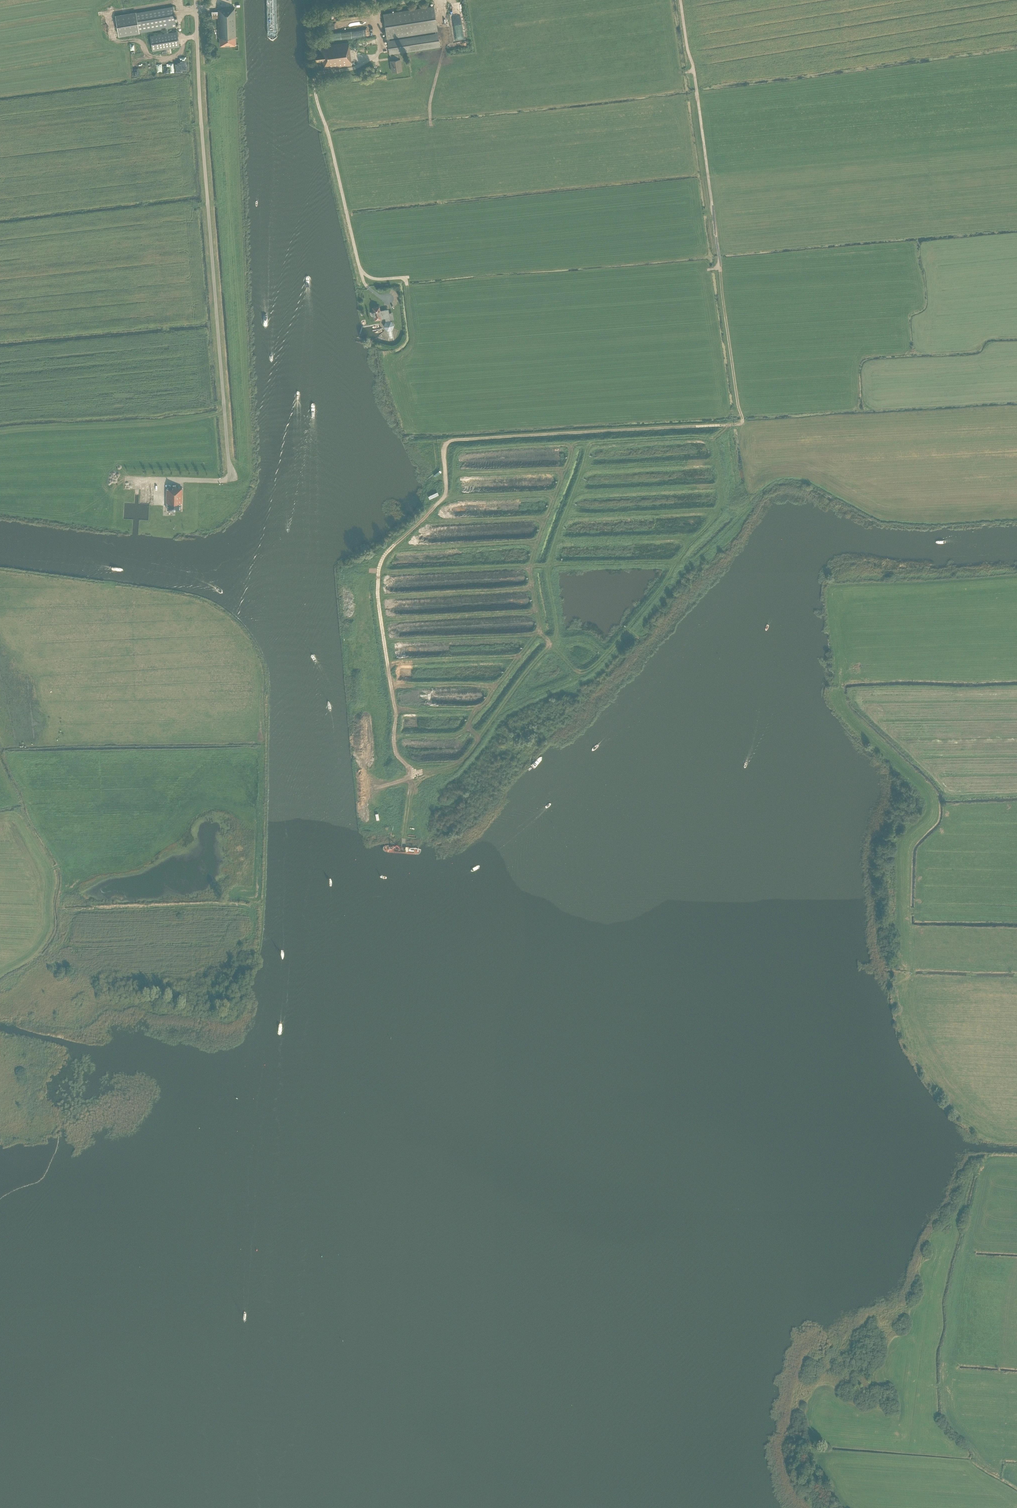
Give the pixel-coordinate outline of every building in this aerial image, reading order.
[(433,6),(383,14),(387,38),(437,31),(433,6)] [(119,36),(139,33),(165,29),(166,33),(150,36),(152,51),(179,46),(177,31),(168,33),(167,28),(176,27),(173,7),(136,13),(135,13),(115,16),(119,36)] [(211,12),(211,19),(218,18),(219,38),(220,38),(221,45),(234,45),(236,45),(235,8),(222,9),(218,10),(218,11),(211,12)] [(390,54),(398,53),(440,47),(438,33),(435,33),(435,31),(389,38),(389,40),(387,41),(389,55),(390,54)] [(328,68),(351,65),(348,42),(325,45),(320,46),(322,54),(314,56),(314,62),(322,60),(324,68),(328,68)] [(399,59),(398,53),(390,54),(391,61),(390,61),(392,72),(402,70),(400,59),(399,59)] [(372,308),(373,312),(372,312),(372,316),(374,316),(374,320),(381,319),(385,318),(386,322),(384,326),(387,330),(392,329),(393,325),(390,321),(390,320),(392,319),(392,316),(387,317),(386,310),(380,311),(379,307),(372,308)] [(150,484),(141,484),(140,504),(149,504),(150,484)] [(181,503),(182,503),(182,487),(173,487),(173,488),(167,488),(166,502),(168,502),(167,509),(181,509),(181,503)]
